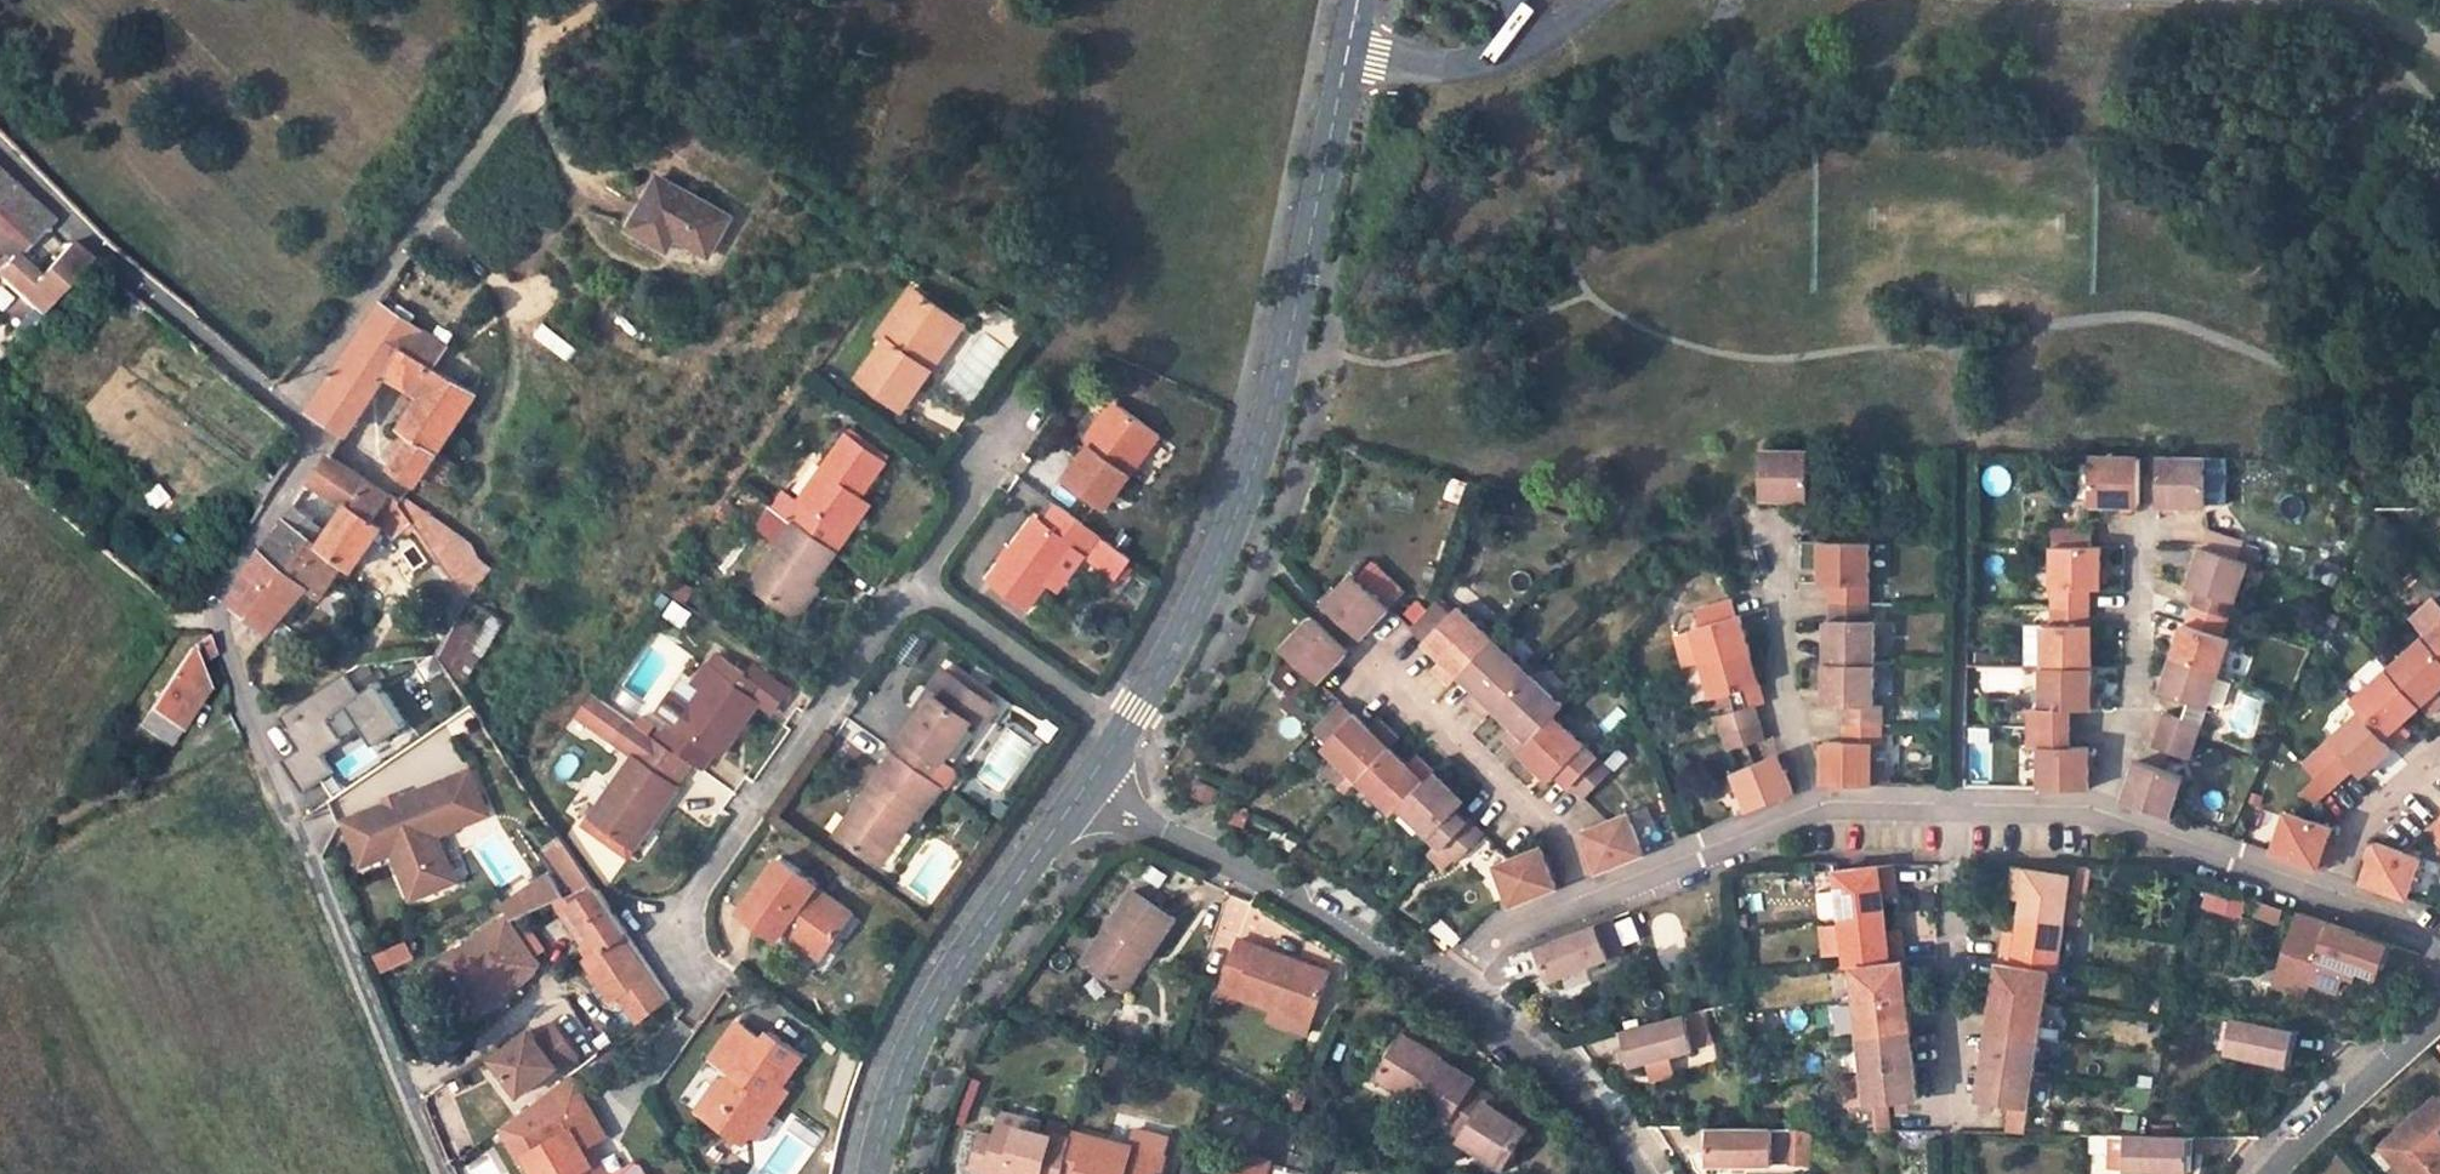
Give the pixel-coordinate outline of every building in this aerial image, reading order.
[(31,202),(0,174),(0,231),(31,202)] [(731,215),(659,177),(631,229),(671,248),(677,236),(709,252),(731,215)] [(39,315),(90,262),(69,244),(37,278),(14,255),(51,221),(31,202),(0,231),(0,278),(39,315)] [(958,319),(916,290),(882,335),(891,342),(863,379),(907,411),(934,372),(925,366),(958,319)] [(314,407),(350,433),(386,376),(422,397),(401,430),(412,436),(393,467),(420,484),(422,480),(444,492),(460,466),(439,453),(477,392),(434,366),(447,344),(380,303),(314,407)] [(966,326),(958,319),(925,366),(934,372),(966,326)] [(1122,404),(1116,399),(1086,439),(1093,445),(1122,404)] [(1110,508),(1162,433),(1122,404),(1093,445),(1069,477),(1110,508)] [(883,464),(888,457),(849,430),(845,436),(883,464)] [(845,436),(797,501),(802,505),(789,521),(794,525),(830,550),(841,533),(837,529),(860,496),(883,464),(845,436)] [(1810,501),(1811,451),(1762,450),(1762,500),(1810,501)] [(311,482),(347,505),(364,478),(330,455),(311,482)] [(2094,503),(2143,503),(2143,457),(2094,456),(2094,503)] [(2210,505),(2210,458),(2161,457),(2160,505),(2210,505)] [(352,569),(382,527),(396,537),(413,522),(399,502),(364,478),(347,505),(329,531),(319,546),(343,564),(352,569)] [(1454,502),(1472,508),(1479,488),(1461,482),(1454,502)] [(797,501),(782,490),(770,507),(789,521),(802,505),(797,501)] [(841,533),(848,537),(870,504),(860,496),(837,529),(841,533)] [(467,600),(493,568),(479,558),(481,555),(469,539),(406,497),(399,502),(413,522),(441,561),(467,600)] [(1054,580),(1079,545),(1088,551),(1090,553),(1103,534),(1060,504),(1048,521),(1040,515),(995,577),(1036,606),(1054,580)] [(238,603),(273,631),(308,588),(321,597),(334,578),(343,564),(319,546),(329,531),(295,506),(287,517),(285,516),(235,591),(238,603)] [(1871,543),(1872,523),(1833,522),(1833,542),(1871,543)] [(794,525),(750,586),(790,614),(810,584),(833,552),(830,550),(794,525)] [(2093,545),(2094,528),(2056,528),(2055,545),(2093,545)] [(2242,558),(2248,542),(2210,529),(2204,545),(2242,558)] [(1106,536),(1089,560),(1116,578),(1132,555),(1106,536)] [(1824,542),(1824,585),(1833,585),(1833,603),(1872,604),(1871,543),(1833,542),(1824,542)] [(1064,586),(1088,551),(1079,545),(1054,580),(1064,586)] [(2093,606),(2094,588),(2104,588),(2104,545),(2093,545),(2055,545),(2054,606),(2093,606)] [(2204,545),(2191,584),(2202,588),(2196,606),(2234,618),(2253,561),(2242,558),(2204,545)] [(467,600),(441,561),(414,579),(451,632),(467,600)] [(1373,563),(1356,580),(1387,609),(1404,592),(1373,563)] [(342,583),(352,569),(343,564),(334,578),(342,583)] [(1363,640),(1389,612),(1387,609),(1356,580),(1354,578),(1327,606),(1363,640)] [(790,614),(796,619),(817,589),(810,584),(790,614)] [(1739,617),(1735,599),(1696,610),(1701,626),(1694,628),(1705,663),(1752,650),(1743,616),(1739,617)] [(1440,601),(1412,630),(1411,632),(1424,644),(1453,614),(1440,601)] [(1877,663),(1877,622),(1872,622),(1872,604),(1833,603),(1833,621),(1829,621),(1829,663),(1877,663)] [(434,653),(459,674),(501,625),(477,604),(434,653)] [(2054,606),(2054,623),(2048,623),(2048,625),(2047,665),(2095,666),(2095,624),(2092,624),(2093,606),(2054,606)] [(2223,672),(2235,638),(2228,636),(2234,618),(2196,606),(2191,623),(2189,622),(2178,657),(2223,672)] [(1437,656),(1442,661),(1433,670),(1451,687),(1458,680),(1493,642),(1458,608),(1453,614),(1424,644),(1437,656)] [(1315,619),(1285,651),(1322,685),(1351,653),(1315,619)] [(2026,624),(2025,665),(2047,665),(2048,625),(2026,624)] [(2429,636),(2439,649),(2439,626),(2429,636)] [(190,646),(141,723),(171,743),(208,684),(199,662),(215,652),(208,634),(190,646)] [(2439,707),(2439,691),(2439,690),(2439,649),(2429,636),(2393,669),(2425,704),(2433,713),(2439,707)] [(1476,697),(1480,701),(1473,708),(1486,720),(1493,712),(1528,675),(1493,642),(1458,680),(1476,697)] [(748,672),(716,650),(706,665),(716,672),(692,705),(673,690),(659,709),(673,719),(659,739),(688,760),(699,768),(713,748),(719,752),(755,701),(749,696),(760,681),(748,672)] [(1705,663),(1714,699),(1762,685),(1752,650),(1705,663)] [(1428,666),(1433,670),(1442,661),(1437,656),(1428,666)] [(2178,657),(2166,692),(2212,707),(2223,672),(2178,657)] [(755,662),(748,672),(760,681),(749,696),(755,701),(768,710),(787,685),(755,662)] [(1884,725),(1884,707),(1877,707),(1877,663),(1829,663),(1828,707),(1845,707),(1846,724),(1884,725)] [(2076,727),(2076,708),(2094,708),(2095,666),(2047,665),(2046,708),(2036,708),(2036,727),(2076,727)] [(2398,745),(2411,733),(2403,724),(2409,718),(2425,704),(2393,669),(2357,701),(2365,709),(2398,745)] [(947,670),(933,690),(939,695),(976,721),(987,729),(1001,710),(947,670)] [(347,671),(281,714),(287,724),(285,726),(299,748),(283,758),(304,791),(335,771),(314,739),(335,726),(342,737),(363,723),(376,743),(407,722),(379,680),(361,692),(347,671)] [(1511,730),(1515,734),(1508,741),(1521,753),(1556,716),(1563,709),(1528,675),(1493,712),(1511,730)] [(948,762),(976,721),(939,695),(924,715),(911,734),(904,729),(891,747),(898,752),(944,785),(953,791),(965,774),(948,762)] [(1468,704),(1473,708),(1480,701),(1476,697),(1468,704)] [(1344,703),(1317,731),(1330,743),(1356,716),(1344,703)] [(1761,723),(1756,705),(1720,716),(1724,733),(1761,723)] [(2345,778),(2358,766),(2365,775),(2398,745),(2365,709),(2320,749),(2345,778)] [(911,734),(924,715),(917,710),(904,729),(911,734)] [(2200,741),(2205,726),(2167,714),(2162,728),(2200,741)] [(1356,716),(1330,743),(1324,749),(1359,783),(1391,749),(1399,740),(1387,728),(1378,737),(1374,733),(1356,716)] [(1521,753),(1551,782),(1559,776),(1572,788),(1600,758),(1556,716),(1521,753)] [(2417,728),(2409,718),(2403,724),(2411,733),(2417,728)] [(1724,733),(1728,751),(1767,739),(1761,723),(1724,733)] [(1383,724),(1374,733),(1378,737),(1387,728),(1383,724)] [(1876,753),(1875,744),(1884,744),(1884,725),(1846,724),(1846,743),(1827,743),(1827,784),(1876,784),(1876,781),(1876,753)] [(2091,787),(2092,745),(2076,744),(2076,727),(2036,727),(2035,744),(2046,745),(2045,787),(2091,787)] [(2162,728),(2156,747),(2194,759),(2200,741),(2162,728)] [(1504,738),(1508,741),(1515,734),(1511,730),(1504,738)] [(634,751),(588,815),(623,840),(639,816),(648,822),(676,783),(673,781),(688,760),(659,739),(652,734),(638,754),(634,751)] [(1435,773),(1423,760),(1412,770),(1408,766),(1391,749),(1359,783),(1395,815),(1435,773)] [(2033,749),(2021,749),(2022,779),(2035,779),(2033,749)] [(2331,789),(2345,778),(2320,749),(2305,762),(2331,789)] [(849,843),(881,865),(917,812),(922,816),(944,785),(898,752),(864,801),(873,808),(849,843)] [(1898,781),(1898,752),(1876,753),(1876,781),(1898,781)] [(1417,756),(1408,766),(1412,770),(1423,760),(1417,756)] [(1797,795),(1781,757),(1737,775),(1752,813),(1797,795)] [(1572,788),(1585,800),(1613,771),(1600,758),(1572,788)] [(387,800),(344,822),(365,863),(395,848),(417,892),(448,877),(439,858),(449,853),(436,827),(486,802),(465,761),(396,796),(399,803),(390,807),(387,800)] [(2175,814),(2188,776),(2142,762),(2128,799),(2175,814)] [(1472,822),(1460,810),(1466,803),(1435,773),(1395,815),(1425,845),(1433,837),(1446,850),(1472,822)] [(1193,800),(1215,811),(1222,792),(1200,782),(1193,800)] [(396,796),(387,800),(390,807),(399,803),(396,796)] [(839,837),(849,843),(873,808),(864,801),(839,837)] [(2334,825),(2305,814),(2289,810),(2275,848),(2321,863),(2330,838),(2334,825)] [(1603,872),(1649,854),(1633,815),(1611,822),(1588,832),(1594,847),(1603,872)] [(632,846),(648,822),(639,816),(623,840),(632,846)] [(1446,850),(1459,863),(1487,834),(1472,822),(1446,850)] [(2337,839),(2330,838),(2321,863),(2328,865),(2337,839)] [(563,839),(546,852),(564,881),(583,868),(563,839)] [(2366,878),(2413,894),(2426,856),(2379,839),(2366,878)] [(1594,847),(1585,850),(1595,875),(1603,872),(1594,847)] [(1542,849),(1515,861),(1500,867),(1514,906),(1558,889),(1542,849)] [(815,883),(779,858),(740,914),(777,939),(784,929),(821,954),(849,914),(812,887),(815,883)] [(1890,914),(1901,913),(1898,894),(1885,895),(1884,883),(1883,866),(1839,870),(1843,919),(1890,914)] [(2065,924),(2073,875),(2030,869),(2018,867),(2015,885),(2027,886),(2025,901),(2023,917),(2065,924)] [(2073,875),(2065,924),(2084,926),(2094,869),(2074,868),(2073,875)] [(1898,882),(1884,883),(1885,895),(1898,894),(1898,882)] [(564,895),(591,935),(583,940),(580,942),(589,954),(583,957),(610,998),(617,993),(637,1023),(670,1001),(592,883),(564,895)] [(2025,901),(2027,886),(2015,885),(2013,900),(2025,901)] [(1179,919),(1137,890),(1086,960),(1123,985),(1148,949),(1154,953),(1179,919)] [(2225,901),(2205,894),(2200,910),(2221,916),(2225,901)] [(555,899),(583,940),(591,935),(564,895),(555,899)] [(2280,907),(2260,900),(2256,913),(2276,920),(2280,907)] [(2298,913),(2279,970),(2307,979),(2336,989),(2340,978),(2344,967),(2358,972),(2376,979),(2389,944),(2298,913)] [(510,914),(444,958),(477,1010),(493,999),(490,995),(498,989),(501,993),(518,981),(519,982),(538,968),(541,963),(510,914)] [(1861,966),(1906,962),(1904,942),(1892,943),(1891,930),(1890,914),(1843,919),(1848,968),(1861,966)] [(1541,945),(1554,980),(1629,951),(1615,917),(1541,945)] [(2021,932),(2019,947),(2006,945),(2003,963),(2045,969),(2057,971),(2065,924),(2023,917),(2021,932)] [(1460,943),(1437,924),(1424,939),(1449,956),(1460,943)] [(1903,929),(1891,930),(1892,943),(1904,942),(1903,929)] [(2008,930),(2006,945),(2019,947),(2021,932),(2008,930)] [(1331,971),(1242,937),(1224,984),(1241,990),(1239,995),(1283,1012),(1285,1008),(1314,1018),(1331,971)] [(1129,989),(1154,953),(1148,949),(1123,985),(1129,989)] [(1865,1001),(1910,996),(1906,962),(1861,966),(1865,1001)] [(2040,1004),(2045,969),(2003,963),(1998,997),(2040,1004)] [(2358,972),(2344,967),(2340,978),(2354,983),(2358,972)] [(2307,979),(2279,970),(2273,985),(2302,995),(2307,979)] [(498,989),(490,995),(493,999),(501,993),(498,989)] [(1865,1001),(1842,1003),(1845,1037),(1868,1035),(1914,1030),(1910,996),(1865,1001)] [(1993,1032),(2035,1038),(2040,1004),(1998,997),(1993,1032)] [(1312,1023),(1314,1018),(1285,1008),(1283,1012),(1312,1023)] [(1626,1032),(1634,1066),(1695,1051),(1687,1016),(1626,1032)] [(2232,1018),(2225,1054),(2289,1066),(2296,1030),(2232,1018)] [(766,1041),(740,1022),(714,1060),(741,1078),(736,1086),(730,1082),(720,1085),(700,1114),(742,1144),(750,1132),(760,1117),(767,1121),(790,1090),(783,1085),(805,1056),(772,1033),(766,1041)] [(531,1028),(493,1058),(521,1095),(559,1066),(562,1070),(581,1056),(556,1023),(538,1037),(531,1028)] [(1868,1035),(1872,1068),(1917,1063),(1914,1030),(1868,1035)] [(2030,1071),(2035,1038),(1993,1032),(1988,1064),(2030,1071)] [(1405,1034),(1401,1040),(1437,1064),(1442,1058),(1405,1034)] [(1401,1040),(1378,1076),(1450,1122),(1474,1085),(1477,1080),(1442,1058),(1437,1064),(1401,1040)] [(1875,1104),(1921,1099),(1917,1063),(1872,1068),(1875,1104)] [(1988,1064),(1982,1101),(2025,1107),(2030,1071),(1988,1064)] [(567,1079),(498,1131),(517,1164),(523,1161),(530,1173),(602,1173),(595,1161),(588,1166),(578,1149),(585,1145),(601,1136),(567,1079)] [(1463,1140),(1504,1166),(1528,1129),(1507,1115),(1487,1102),(1491,1096),(1474,1085),(1450,1122),(1448,1126),(1465,1137),(1463,1140)] [(1511,1109),(1491,1096),(1487,1102),(1507,1115),(1511,1109)] [(2382,1149),(2403,1173),(2439,1173),(2439,1097),(2382,1149)] [(1036,1128),(1039,1120),(1004,1111),(1002,1119),(1036,1128)] [(757,1138),(767,1121),(760,1117),(750,1132),(757,1138)] [(1073,1137),(1036,1128),(1002,1119),(998,1133),(981,1128),(973,1160),(989,1164),(989,1168),(1012,1173),(1063,1173),(1073,1137)] [(1171,1136),(1137,1127),(1132,1145),(1075,1129),(1073,1137),(1063,1173),(1068,1173),(1162,1173),(1167,1154),(1166,1154),(1171,1136)] [(1709,1128),(1708,1163),(1788,1164),(1788,1129),(1709,1128)] [(2111,1135),(2110,1172),(2188,1173),(2189,1136),(2111,1135)] [(595,1161),(585,1145),(578,1149),(588,1166),(595,1161)] [(1272,1161),(1242,1152),(1230,1157),(1225,1173),(1268,1173),(1272,1161)] [(636,1167),(630,1165),(621,1170),(620,1169),(613,1173),(640,1173),(636,1167)]
